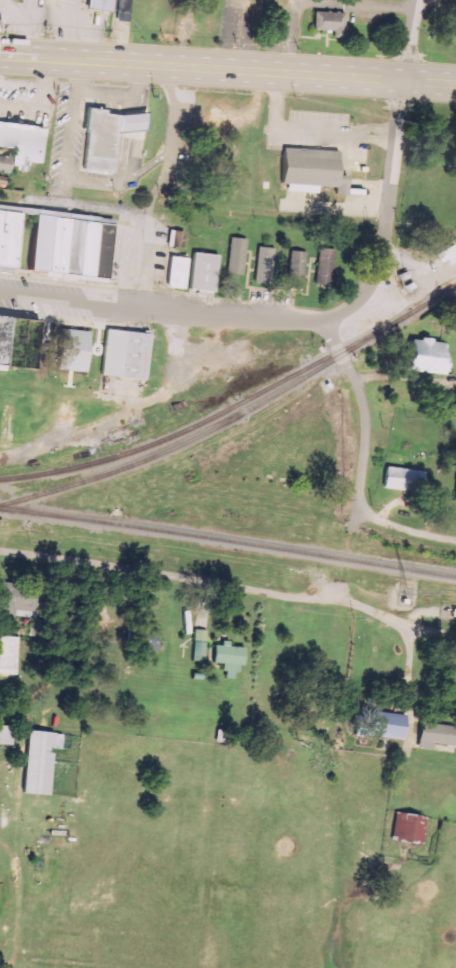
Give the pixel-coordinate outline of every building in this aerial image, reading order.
[(111,0),(88,0),(87,9),(109,12),(111,0)] [(131,0),(113,0),(112,7),(118,8),(117,21),(129,22),(131,0)] [(448,4),(447,17),(455,18),(455,4),(448,4)] [(314,30),(344,31),(344,13),(314,11),(314,30)] [(81,169),(111,172),(116,130),(143,133),(145,117),(104,112),(104,110),(88,108),(81,169)] [(43,128),(0,123),(0,147),(12,148),(10,166),(20,167),(21,161),(38,163),(43,128)] [(338,150),(282,148),(281,184),(335,186),(335,195),(346,195),(347,176),(337,176),(338,150)] [(8,173),(9,156),(0,156),(0,172),(8,173)] [(12,267),(18,212),(0,210),(0,265),(12,267)] [(28,269),(105,278),(111,225),(78,221),(78,215),(35,210),(28,269)] [(247,240),(231,237),(225,273),(241,275),(247,240)] [(256,279),(274,279),(275,248),(257,247),(256,279)] [(335,249),(318,248),(316,284),(334,285),(335,249)] [(305,252),(289,251),(287,287),(303,288),(305,252)] [(215,292),(218,255),(192,253),(189,290),(215,292)] [(167,288),(185,289),(186,258),(168,257),(167,288)] [(89,332),(61,329),(55,369),(84,373),(89,332)] [(101,376),(146,379),(149,333),(104,330),(101,376)] [(406,371),(442,375),(445,342),(410,338),(406,371)] [(383,488),(421,491),(423,471),(385,468),(383,488)] [(0,585),(0,620),(13,621),(14,612),(39,613),(40,587),(0,585)] [(158,631),(132,629),(131,647),(156,649),(158,631)] [(193,659),(205,660),(206,630),(194,630),(193,659)] [(18,637),(0,637),(0,674),(17,674),(18,637)] [(214,643),(213,663),(224,664),(223,678),(236,679),(237,665),(243,666),(245,648),(228,646),(229,644),(214,643)] [(403,740),(406,715),(365,710),(362,735),(403,740)] [(420,722),(417,748),(432,750),(433,744),(455,747),(455,727),(420,722)] [(12,746),(14,727),(0,726),(0,744),(12,746)] [(48,796),(52,749),(62,749),(63,734),(27,731),(23,794),(48,796)] [(422,844),(427,819),(396,812),(390,838),(422,844)]
